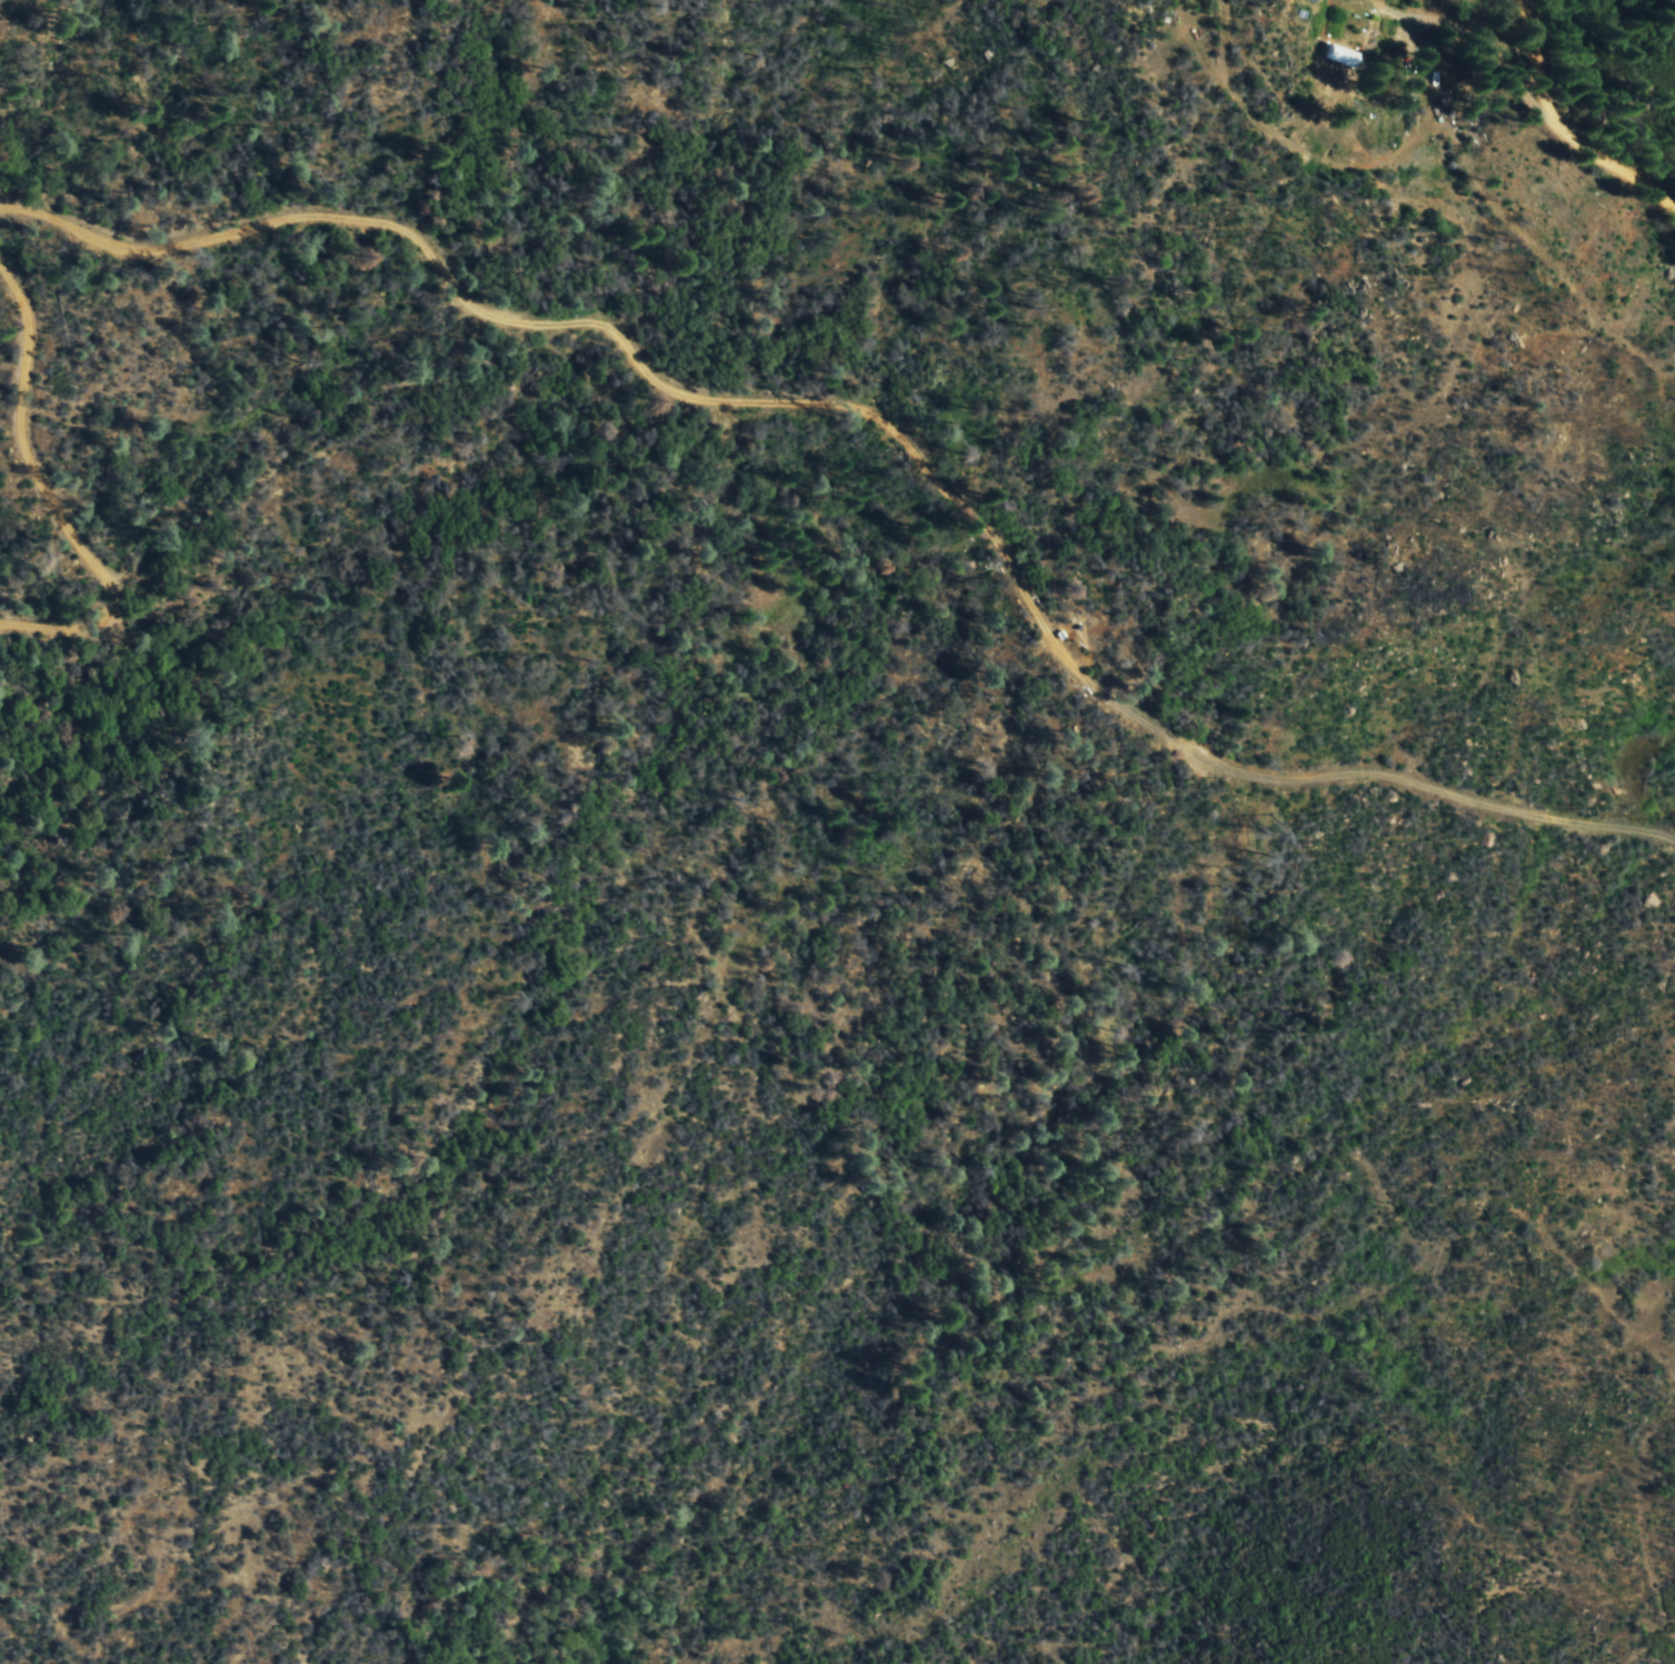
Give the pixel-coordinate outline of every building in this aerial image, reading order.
[(1322,60),(1350,66),(1353,51),(1325,46),(1322,60)]
